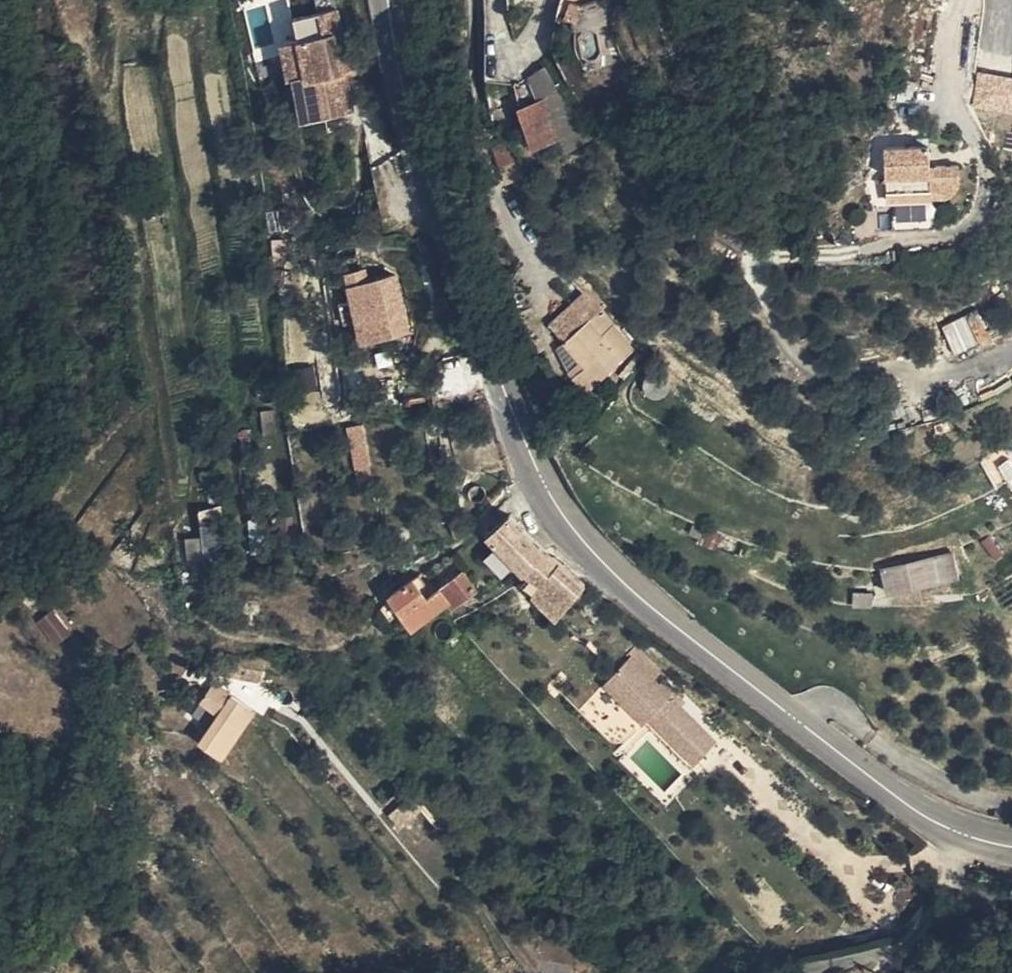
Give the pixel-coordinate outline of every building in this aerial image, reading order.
[(344,119),(361,115),(374,112),(364,69),(361,56),(368,55),(358,0),(342,0),(338,1),(341,13),(316,18),(321,40),(315,41),(323,77),(314,79),(324,123),(344,119)] [(311,80),(314,79),(323,77),(315,41),(303,44),(311,80)] [(528,142),(532,141),(546,139),(553,138),(556,157),(582,146),(559,85),(555,64),(522,72),(522,90),(523,95),(541,93),(541,98),(523,101),(528,142)] [(344,119),(348,133),(364,130),(361,115),(344,119)] [(548,158),(546,139),(532,141),(534,160),(548,158)] [(936,148),(890,147),(890,203),(952,201),(965,189),(963,167),(935,166),(936,148)] [(412,321),(400,264),(355,273),(367,331),(412,321)] [(553,320),(582,362),(569,371),(579,385),(627,353),(608,324),(595,333),(585,317),(582,319),(574,306),(553,320)] [(965,320),(977,342),(987,336),(975,314),(965,320)] [(954,354),(976,344),(963,316),(941,327),(954,354)] [(362,424),(344,427),(354,473),(371,470),(362,424)] [(237,516),(233,488),(213,491),(217,519),(237,516)] [(526,513),(516,504),(510,511),(519,519),(526,513)] [(534,561),(542,569),(545,567),(564,547),(526,513),(519,519),(505,533),(516,544),(534,561)] [(224,574),(245,571),(237,516),(217,519),(219,534),(204,536),(208,566),(222,564),(224,574)] [(534,561),(516,544),(503,558),(521,575),(534,561)] [(964,568),(958,544),(888,562),(894,586),(964,568)] [(603,583),(568,545),(564,547),(545,567),(555,576),(583,603),(603,583)] [(548,575),(544,580),(559,594),(577,611),(583,603),(555,576),(545,567),(542,569),(548,575)] [(453,610),(465,602),(467,605),(479,601),(494,590),(481,570),(451,591),(447,585),(439,591),(453,610)] [(438,572),(430,577),(439,591),(447,585),(438,572)] [(453,610),(439,591),(430,577),(403,596),(426,628),(430,625),(453,610)] [(878,601),(878,587),(860,587),(860,601),(878,601)] [(550,603),(568,620),(577,611),(559,594),(550,603)] [(55,646),(71,633),(52,610),(36,622),(55,646)] [(684,677),(678,683),(673,678),(680,670),(654,644),(646,653),(648,655),(624,679),(664,719),(667,716),(712,762),(736,739),(697,701),(702,696),(684,677)] [(217,706),(227,713),(254,733),(266,716),(227,685),(213,703),(217,706)] [(217,706),(213,710),(224,718),(227,713),(217,706)] [(231,723),(214,746),(234,760),(254,733),(227,713),(224,718),(231,723)]
